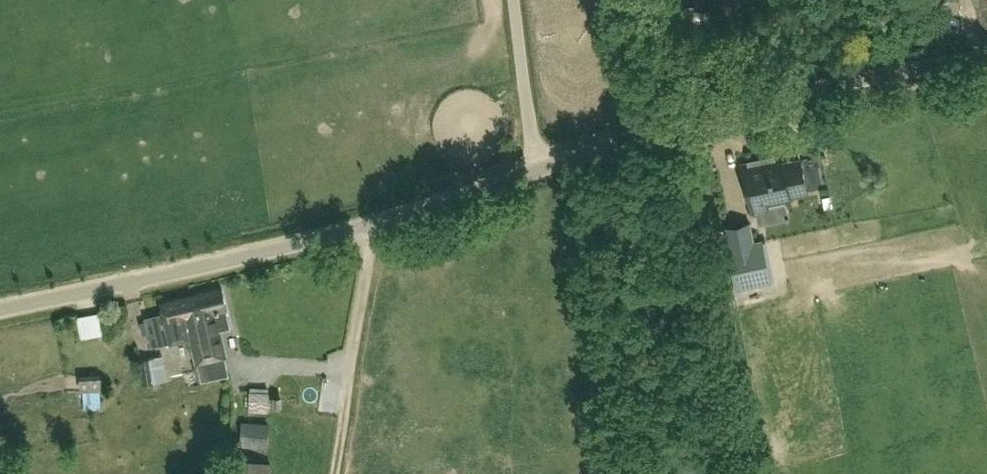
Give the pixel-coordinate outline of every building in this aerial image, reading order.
[(686,7),(688,22),(713,19),(712,14),(730,12),(728,0),(694,0),(695,6),(686,7)] [(983,27),(986,26),(986,0),(976,0),(983,27)] [(808,193),(800,158),(782,162),(781,155),(742,164),(753,212),(791,204),(789,197),(808,193)] [(723,211),(734,207),(729,194),(718,199),(723,211)] [(833,205),(831,195),(822,197),(824,207),(833,205)] [(737,288),(769,281),(761,241),(753,243),(749,223),(728,228),(732,247),(729,248),(737,288)] [(230,329),(221,289),(191,295),(196,316),(184,318),(189,338),(191,337),(197,364),(225,357),(219,331),(230,329)] [(189,338),(184,318),(196,316),(191,295),(161,302),(163,313),(145,317),(151,346),(189,338)] [(94,312),(72,316),(76,340),(99,336),(94,312)] [(168,381),(164,356),(140,360),(144,386),(168,381)] [(101,373),(80,374),(80,391),(102,390),(101,373)] [(250,390),(250,407),(269,407),(269,390),(250,390)] [(269,423),(242,421),(240,446),(267,448),(269,423)] [(272,463),(231,456),(228,473),(270,473),(272,463)]
